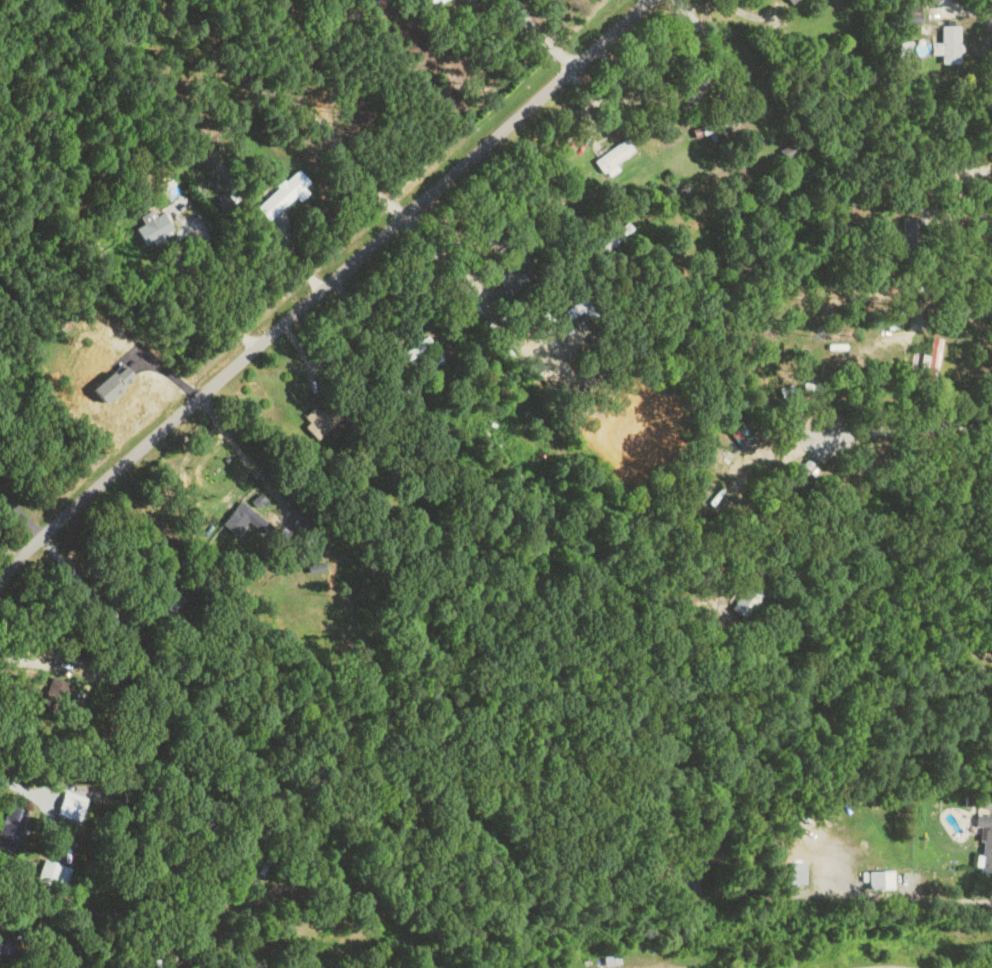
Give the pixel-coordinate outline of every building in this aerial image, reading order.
[(958,25),(939,25),(939,52),(938,52),(938,63),(958,63),(958,25)] [(699,127),(702,135),(740,119),(737,110),(699,127)] [(632,151),(623,138),(592,161),(605,178),(617,169),(614,164),(632,151)] [(797,151),(791,142),(775,153),(782,162),(797,151)] [(255,206),(267,221),(309,184),(296,169),(255,206)] [(919,190),(903,190),(903,212),(919,212),(919,190)] [(163,212),(152,215),(151,210),(138,214),(141,225),(136,227),(141,244),(170,235),(163,212)] [(919,217),(902,217),(902,256),(919,256),(919,217)] [(496,277),(501,286),(494,290),(502,304),(534,286),(523,267),(509,275),(507,271),(496,277)] [(431,344),(425,336),(392,361),(397,369),(431,344)] [(932,378),(940,340),(931,338),(923,376),(932,378)] [(314,407),(300,418),(315,437),(342,416),(331,402),(318,412),(314,407)] [(745,468),(765,475),(768,466),(748,459),(745,468)] [(804,474),(800,470),(782,488),(786,493),(804,474)] [(252,512),(238,500),(220,524),(234,535),(252,512)] [(293,538),(307,546),(316,531),(302,523),(293,538)] [(728,611),(743,621),(760,594),(745,584),(728,611)] [(55,714),(68,684),(50,677),(38,707),(55,714)] [(14,856),(22,836),(17,835),(26,812),(7,805),(0,824),(0,850),(14,856)] [(975,814),(975,826),(983,827),(980,875),(991,876),(991,815),(975,814)] [(50,891),(60,866),(42,859),(32,883),(50,891)] [(804,862),(788,862),(788,883),(804,883),(804,862)] [(861,871),(861,882),(865,882),(865,890),(892,890),(892,871),(861,871)] [(9,939),(0,938),(0,953),(8,954),(9,939)]
